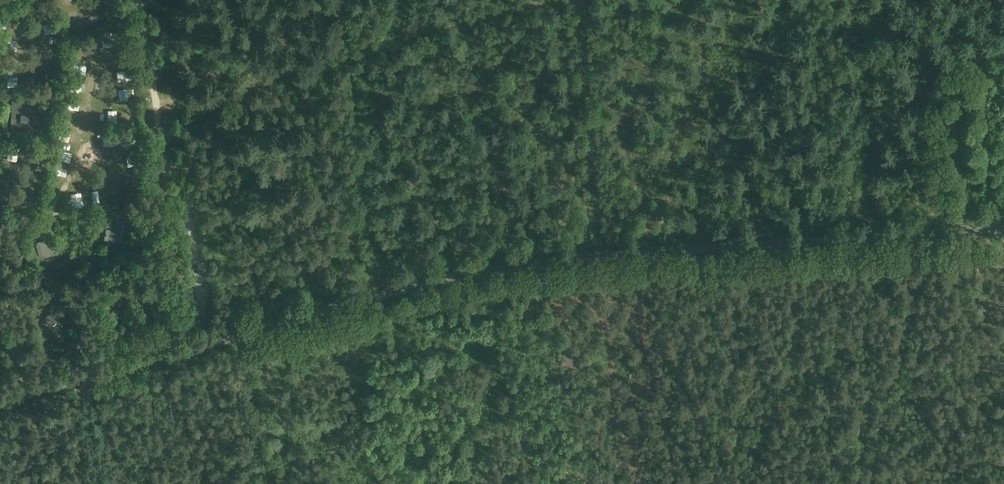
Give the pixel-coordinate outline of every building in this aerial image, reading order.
[(72,25),(68,31),(74,35),(78,28),(72,25)] [(102,48),(111,48),(111,37),(101,38),(102,48)] [(122,93),(117,96),(122,108),(128,106),(122,93)] [(48,102),(12,100),(10,132),(46,134),(48,102)] [(120,144),(115,152),(124,158),(129,149),(120,144)] [(124,240),(126,221),(119,220),(119,227),(116,227),(116,230),(106,229),(105,238),(124,240)] [(36,242),(40,257),(57,252),(54,243),(43,246),(42,241),(36,242)] [(57,285),(44,288),(46,295),(59,291),(57,285)] [(127,290),(122,291),(122,296),(110,297),(111,307),(129,304),(127,290)] [(57,302),(48,307),(52,313),(45,317),(49,325),(65,314),(57,302)]
